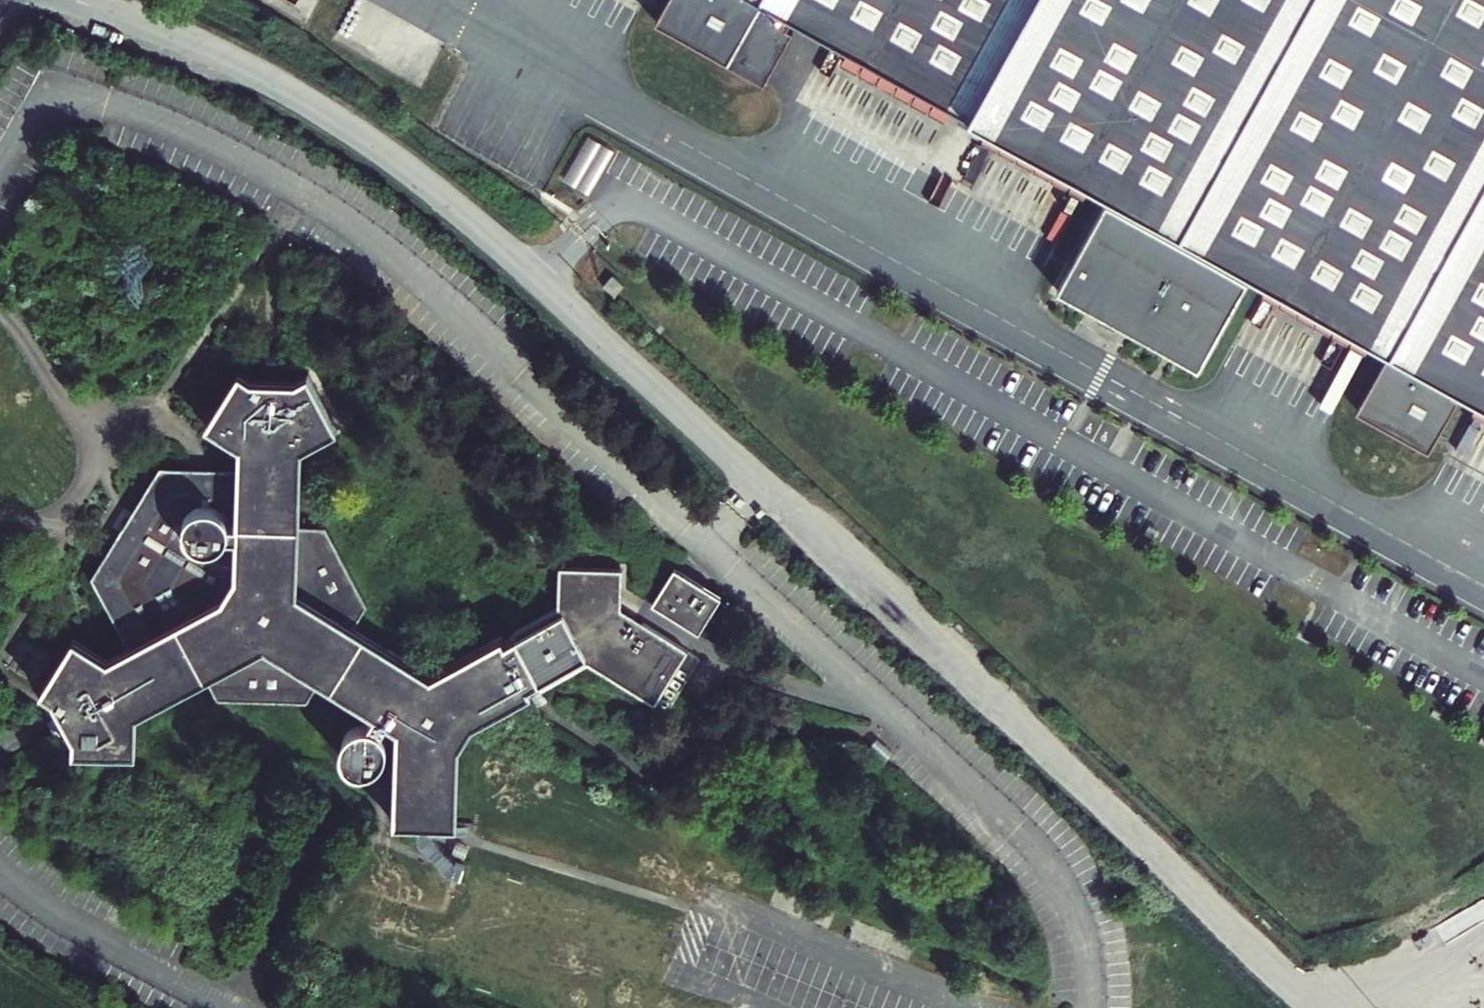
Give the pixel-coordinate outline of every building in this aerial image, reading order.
[(646,37),(758,90),(784,36),(777,33),(780,26),(839,54),(833,66),(940,116),(946,105),(984,123),(978,135),(1084,185),(1090,173),(1111,183),(1108,190),(1106,189),(1063,281),(1209,350),(1252,259),(1249,257),(1252,251),(1273,260),(1267,272),(1374,323),(1380,311),(1404,323),(1401,329),(1394,325),(1368,381),(1443,416),(1469,361),(1462,358),(1465,352),(1483,361),(1483,0),(663,0),(646,37)] [(588,155),(609,157),(611,141),(589,139),(588,155)] [(40,690),(50,698),(63,718),(73,736),(73,751),(135,753),(136,713),(204,680),(216,701),(307,701),(319,682),(375,714),(368,725),(361,724),(358,724),(351,727),(346,732),(342,738),(342,742),(342,749),(345,756),(347,758),(352,763),(356,764),(363,765),(370,764),(376,760),(380,754),(382,751),(382,747),(382,740),(379,733),(387,721),(398,727),(398,820),(459,821),(461,742),(473,720),(531,685),(528,679),(533,676),(538,673),(542,679),(587,652),(655,691),(686,636),(618,597),(618,557),(557,556),(555,599),(510,626),(514,633),(504,639),(499,632),(432,673),(351,627),(363,607),(320,527),(296,524),(300,448),(337,430),(310,373),(297,378),(283,378),(254,377),(240,370),(206,423),(239,446),(237,472),(206,470),(159,467),(127,519),(90,577),(128,647),(107,658),(72,637),(40,690)] [(718,580),(671,553),(649,590),(696,618),(718,580)]
